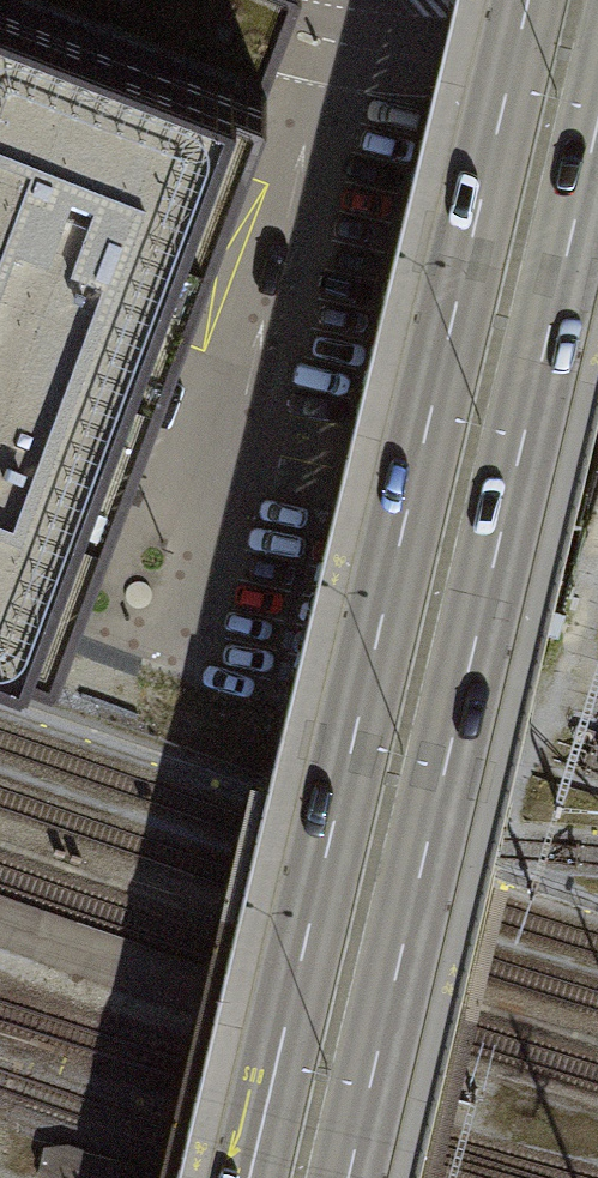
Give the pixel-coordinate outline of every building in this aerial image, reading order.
[(56,630),(286,30),(297,0),(0,0),(0,609),(56,630)]
